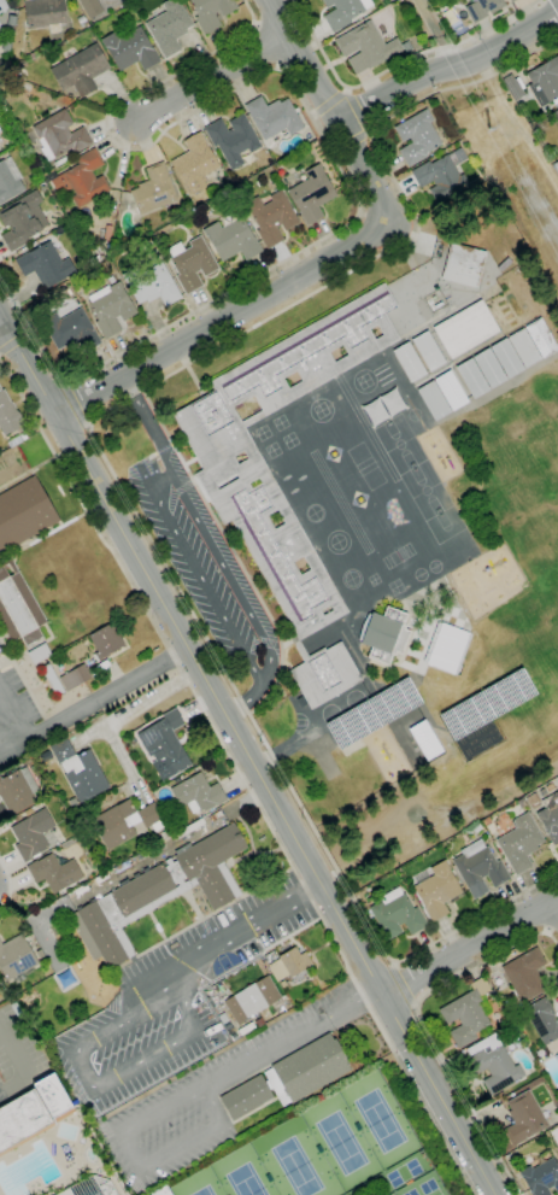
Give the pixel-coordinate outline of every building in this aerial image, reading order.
[(8,8),(0,13),(0,0),(4,0),(8,8)] [(23,1),(30,0),(63,0),(66,24),(59,25),(60,31),(51,34),(49,27),(27,30),(23,1)] [(89,20),(78,0),(96,0),(104,12),(89,20)] [(163,5),(170,0),(178,0),(193,25),(184,30),(187,34),(176,40),(181,49),(165,59),(145,24),(166,12),(163,5)] [(198,17),(189,0),(232,0),(237,8),(222,17),(219,11),(215,13),(221,25),(205,35),(195,18),(198,17)] [(327,8),(322,0),(370,0),(372,5),(364,10),(365,11),(350,20),(352,23),(333,34),(323,17),(336,10),(333,4),(327,8)] [(464,7),(476,0),(503,0),(506,5),(491,14),(488,11),(486,12),(487,16),(474,24),(464,7)] [(81,25),(76,18),(82,14),(86,22),(81,25)] [(356,75),(347,60),(360,52),(358,49),(343,58),(334,40),(370,19),(384,46),(397,39),(400,46),(407,41),(413,53),(406,58),(401,51),(369,69),(368,68),(356,75)] [(118,72),(106,48),(105,49),(100,40),(114,31),(118,39),(140,27),(151,47),(152,47),(160,61),(143,71),(137,61),(118,72)] [(81,98),(72,84),(61,90),(49,70),(96,43),(110,69),(92,80),(96,89),(81,98)] [(557,55),(557,58),(557,103),(554,105),(552,101),(540,107),(528,86),(531,83),(525,74),(528,72),(525,69),(533,64),(535,68),(557,55)] [(515,101),(505,86),(506,84),(503,78),(511,74),(515,80),(518,77),(524,88),(522,89),(525,95),(515,101)] [(264,141),(243,105),(260,95),(266,106),(277,100),(280,104),(288,99),(293,109),(296,107),(299,111),(295,112),(299,119),(301,118),(305,124),(303,125),(304,128),(289,136),(286,129),(264,141)] [(46,162),(40,150),(42,147),(39,140),(28,146),(27,145),(23,147),(16,135),(22,131),(23,134),(33,129),(31,127),(65,109),(74,123),(66,128),(70,134),(83,127),(92,143),(74,154),(70,148),(46,162)] [(407,168),(399,151),(412,142),(409,137),(403,142),(394,127),(427,109),(434,121),(429,123),(435,134),(442,129),(447,137),(440,142),(441,145),(425,154),(427,157),(407,168)] [(231,171),(217,146),(215,147),(204,128),(221,118),(228,131),(233,129),(228,123),(242,115),(254,135),(255,134),(258,139),(257,139),(262,147),(249,154),(248,150),(239,156),(243,164),(231,171)] [(184,188),(170,162),(189,152),(183,142),(200,133),(208,146),(207,147),(219,168),(204,176),(208,183),(187,195),(183,188),(184,188)] [(77,209),(71,197),(75,195),(63,172),(78,164),(76,158),(95,147),(104,164),(90,171),(95,180),(102,176),(111,191),(77,209)] [(437,205),(428,189),(435,186),(433,181),(419,188),(410,171),(429,160),(430,164),(447,154),(447,156),(460,147),(466,158),(453,166),(459,176),(464,174),(470,186),(437,205)] [(55,168),(53,164),(69,154),(71,159),(55,168)] [(25,191),(0,206),(0,162),(10,157),(22,178),(19,180),(25,191)] [(139,216),(130,192),(139,188),(137,186),(149,181),(145,169),(163,162),(178,200),(139,216)] [(307,225),(287,191),(309,178),(305,171),(319,163),(324,172),(323,172),(336,197),(318,207),(323,217),(307,225)] [(266,250),(255,230),(259,229),(245,204),(258,197),(263,206),(271,201),(266,193),(270,192),(271,195),(281,189),(299,223),(284,232),(281,224),(277,227),(283,240),(266,250)] [(10,252),(0,236),(13,229),(11,224),(4,228),(0,222),(0,211),(36,191),(42,203),(37,205),(48,225),(42,229),(43,230),(27,240),(28,242),(10,252)] [(234,212),(230,205),(237,201),(241,209),(234,212)] [(219,262),(202,229),(217,222),(221,228),(241,217),(253,238),(254,236),(263,252),(246,260),(240,251),(219,262)] [(186,295),(175,277),(178,275),(169,259),(171,257),(168,250),(180,242),(184,250),(190,246),(188,242),(200,235),(219,269),(204,277),(200,270),(195,273),(202,286),(186,295)] [(45,292),(33,271),(24,277),(14,260),(28,252),(29,253),(49,241),(61,262),(67,258),(76,274),(45,292)] [(486,251),(476,287),(441,277),(451,242),(486,251)] [(105,277),(99,265),(108,260),(114,274),(105,277)] [(165,307),(159,297),(148,304),(146,300),(139,305),(125,282),(161,262),(182,298),(165,307)] [(105,340),(95,323),(98,322),(88,305),(90,303),(87,297),(107,286),(108,287),(119,281),(137,314),(123,322),(119,315),(114,318),(122,332),(105,340)] [(400,340),(245,428),(350,613),(299,640),(295,634),(230,521),(223,525),(194,474),(201,469),(171,415),(213,391),(208,382),(384,282),(398,306),(386,314),(400,340)] [(451,359),(433,328),(481,299),(499,332),(451,359)] [(87,352),(81,342),(67,350),(65,347),(57,352),(40,322),(55,314),(59,321),(81,309),(101,344),(87,352)] [(556,352),(543,319),(508,333),(521,366),(556,352)] [(429,373),(411,340),(428,330),(446,363),(429,373)] [(509,379),(489,346),(506,338),(524,370),(509,379)] [(411,383),(392,351),(407,341),(427,374),(411,383)] [(491,389),(472,357),(489,347),(507,380),(491,389)] [(474,399),(454,367),(471,357),(489,391),(474,399)] [(4,437),(0,430),(0,388),(1,391),(4,389),(11,403),(12,402),(16,408),(14,409),(17,412),(18,411),(22,418),(20,420),(25,429),(18,433),(18,432),(11,435),(10,433),(4,437)] [(60,521),(0,554),(0,494),(34,475),(60,521)] [(11,643),(0,623),(0,563),(11,557),(47,622),(37,628),(42,637),(25,646),(20,637),(11,643)] [(388,666),(368,657),(371,648),(360,643),(360,642),(358,640),(362,626),(368,614),(371,615),(371,613),(382,616),(387,607),(407,614),(404,625),(405,626),(404,629),(410,631),(401,655),(395,652),(394,655),(392,655),(388,666)] [(96,662),(92,655),(98,651),(88,635),(112,622),(125,646),(96,662)] [(470,633),(441,622),(425,664),(454,675),(470,633)] [(304,662),(289,638),(295,634),(299,640),(307,656),(324,648),(325,650),(304,662)] [(325,650),(340,642),(363,680),(310,710),(288,670),(304,662),(325,650)] [(34,666),(27,654),(45,643),(52,655),(34,666)] [(66,692),(58,678),(83,663),(92,678),(66,692)] [(161,783),(151,763),(155,761),(152,755),(149,757),(136,734),(164,719),(161,715),(174,708),(183,725),(172,731),(192,765),(161,783)] [(80,803),(64,775),(65,774),(60,765),(58,766),(48,748),(65,738),(70,746),(75,755),(77,754),(78,755),(89,749),(110,787),(80,803)] [(42,761),(40,755),(46,751),(49,758),(42,761)] [(11,815),(0,798),(0,777),(1,779),(19,768),(20,769),(25,767),(39,790),(34,792),(37,799),(11,815)] [(192,814),(187,804),(180,808),(170,789),(200,772),(208,787),(217,783),(227,801),(216,807),(216,804),(200,813),(199,810),(192,814)] [(541,801),(557,790),(557,842),(553,845),(535,814),(545,808),(541,801)] [(533,809),(525,798),(535,792),(540,802),(539,802),(541,804),(533,809)] [(107,850),(90,820),(117,804),(117,806),(129,798),(135,810),(136,810),(137,812),(153,802),(163,819),(160,820),(164,826),(155,832),(152,825),(145,828),(141,821),(131,826),(136,834),(107,850)] [(521,808),(517,802),(522,799),(525,804),(521,808)] [(24,862),(14,845),(19,843),(10,828),(17,824),(13,818),(18,814),(22,820),(43,808),(55,826),(41,834),(48,847),(40,853),(41,854),(34,859),(33,857),(24,862)] [(25,816),(23,812),(30,808),(33,813),(25,816)] [(516,875),(495,840),(515,828),(511,822),(513,821),(512,820),(527,812),(544,842),(536,845),(538,849),(527,856),(533,866),(516,875)] [(484,826),(481,820),(488,816),(492,822),(484,826)] [(108,970),(93,941),(84,945),(77,932),(84,927),(76,913),(119,886),(118,884),(127,879),(129,881),(134,879),(133,875),(139,872),(140,875),(143,873),(141,871),(148,867),(149,869),(161,863),(165,862),(165,861),(170,857),(170,859),(233,822),(247,848),(222,862),(241,895),(212,910),(196,884),(121,929),(135,955),(108,970)] [(475,833),(471,830),(478,822),(482,826),(475,833)] [(158,842),(154,837),(169,828),(172,833),(158,842)] [(472,900),(457,872),(456,873),(452,867),(454,866),(451,861),(463,854),(460,850),(480,839),(484,848),(487,845),(497,862),(500,860),(511,878),(493,888),(487,875),(481,878),(488,891),(472,900)] [(52,895),(43,879),(35,884),(25,866),(37,860),(37,861),(52,853),(59,866),(72,859),(83,878),(52,895)] [(431,922),(412,888),(418,884),(415,878),(425,872),(429,878),(434,875),(429,868),(445,860),(450,868),(450,869),(462,892),(444,903),(448,913),(431,922)] [(76,896),(74,891),(86,884),(89,890),(76,896)] [(387,941),(369,908),(378,902),(376,898),(398,886),(403,894),(404,894),(413,909),(416,907),(428,926),(411,936),(404,922),(398,926),(401,932),(387,941)] [(7,982),(0,969),(0,942),(1,944),(22,933),(24,938),(31,933),(36,942),(29,947),(37,963),(33,966),(35,970),(20,978),(18,976),(7,982)] [(290,978),(288,974),(276,982),(266,966),(278,959),(277,957),(294,947),(300,955),(305,951),(312,965),(290,978)] [(522,1003),(501,967),(536,947),(546,963),(536,970),(542,980),(539,983),(544,991),(522,1003)] [(39,959),(35,951),(40,949),(45,956),(39,959)] [(239,1026),(237,1025),(236,1025),(223,1002),(268,976),(281,998),(246,1019),(247,1021),(239,1026)] [(459,1049),(448,1032),(462,1025),(458,1018),(446,1025),(437,1011),(472,990),(469,984),(483,976),(491,990),(493,989),(497,995),(491,998),(487,992),(481,997),(482,1000),(484,998),(492,1012),(486,1015),(491,1024),(474,1033),(477,1038),(459,1049)] [(556,1020),(557,1019),(557,1048),(550,1053),(546,1045),(544,1047),(523,1009),(545,996),(554,1014),(553,1014),(556,1020)] [(254,1023),(260,1019),(264,1024),(257,1027),(254,1023)] [(255,1027),(240,1037),(236,1031),(252,1021),(255,1027)] [(264,1082),(268,1079),(263,1072),(271,1067),(270,1066),(329,1032),(333,1039),(335,1038),(348,1062),(346,1064),(350,1071),(292,1103),(290,1102),(282,1107),(272,1088),(269,1090),(264,1082)] [(491,1096),(482,1082),(491,1077),(486,1068),(474,1076),(464,1060),(470,1056),(466,1049),(494,1032),(513,1066),(518,1064),(524,1076),(491,1096)] [(54,1125),(0,1156),(0,1108),(34,1089),(33,1086),(34,1086),(33,1085),(53,1073),(75,1112),(54,1124),(46,1107),(45,1108),(54,1125)] [(269,1090),(272,1097),(231,1120),(219,1097),(260,1074),(264,1082),(269,1090)] [(513,1147),(504,1129),(513,1124),(507,1112),(511,1109),(506,1102),(528,1090),(548,1126),(513,1147)] [(557,1166),(557,1165),(557,1193),(553,1185),(547,1189),(550,1194),(530,1194),(517,1172),(530,1165),(531,1168),(552,1158),(557,1166)] [(110,1181),(118,1194),(55,1194),(92,1175),(110,1181)]
